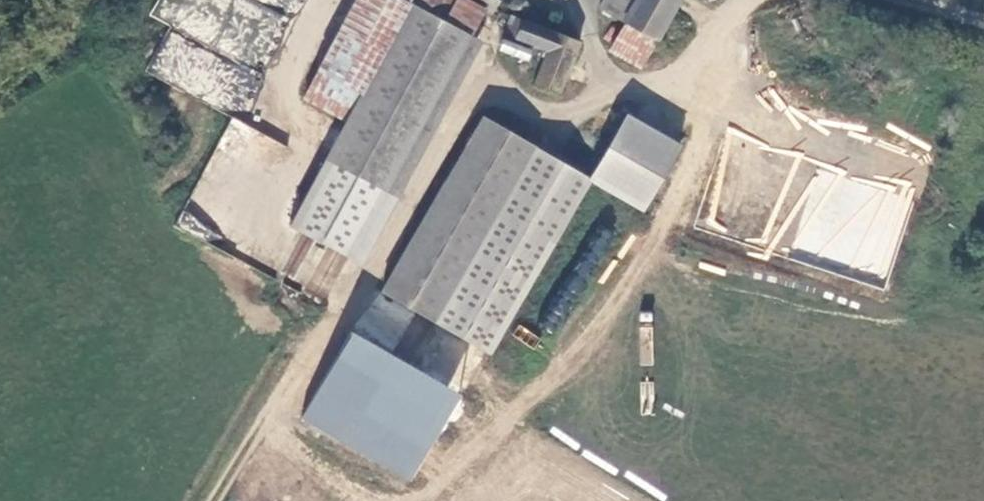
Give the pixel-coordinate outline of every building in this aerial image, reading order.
[(296,225),(364,260),(479,39),(469,34),(484,4),(476,0),(414,0),(352,119),(296,225)] [(311,98),(352,119),(414,0),(362,0),(311,98)] [(484,4),(496,10),(501,0),(476,0),(484,4)] [(515,2),(515,8),(520,12),(526,12),(530,7),(530,1),(528,0),(517,0),(515,2)] [(685,0),(604,0),(598,11),(623,25),(660,45),(685,0)] [(268,10),(261,37),(278,41),(286,14),(268,10)] [(582,43),(508,12),(500,32),(548,52),(537,80),(562,90),(582,43)] [(648,67),(660,45),(623,25),(611,47),(648,67)] [(175,82),(242,118),(262,81),(192,45),(193,44),(171,32),(151,70),(175,82)] [(493,351),(593,174),(485,114),(385,290),(493,351)] [(837,274),(882,289),(914,191),(842,168),(841,173),(809,163),(778,259),(836,278),(837,274)] [(328,292),(346,259),(313,241),(295,274),(328,292)]
